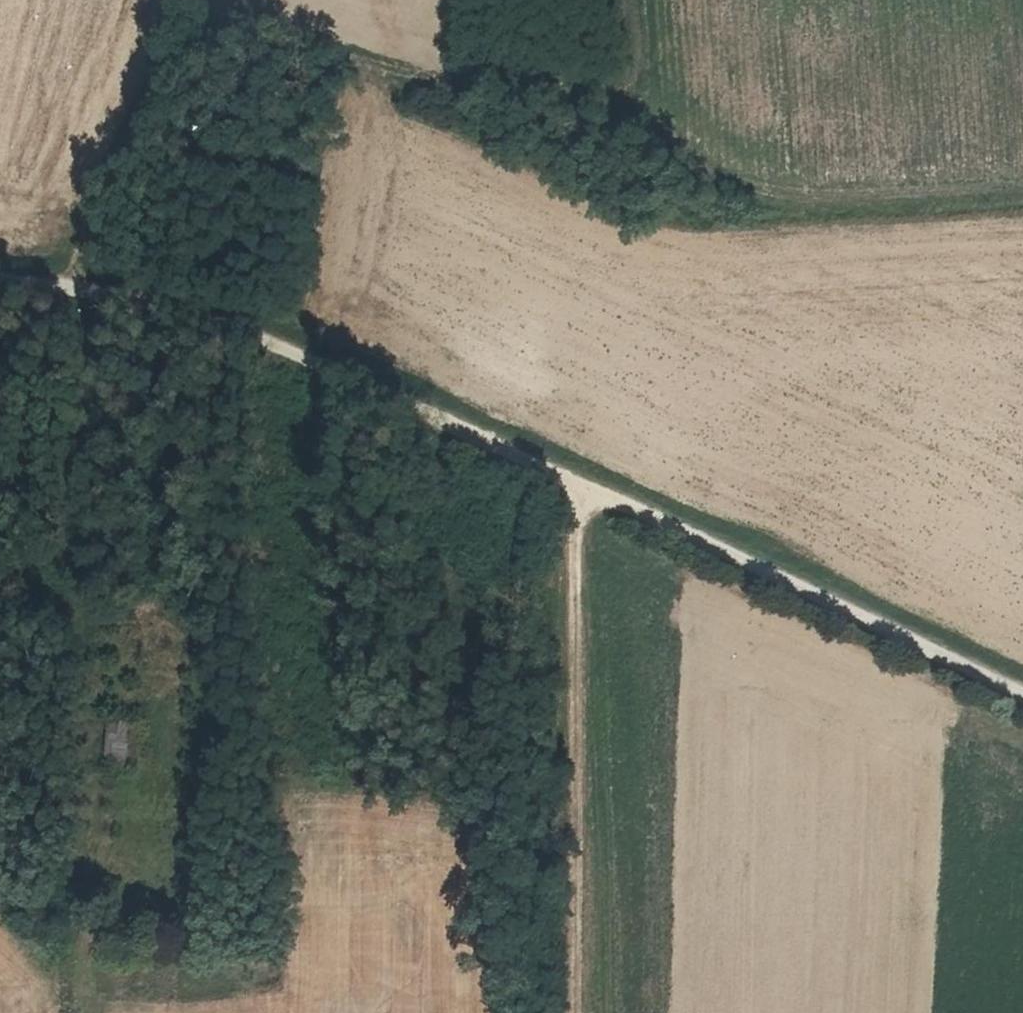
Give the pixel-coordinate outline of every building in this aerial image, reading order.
[(103,722),(102,759),(129,759),(130,722),(103,722)]
